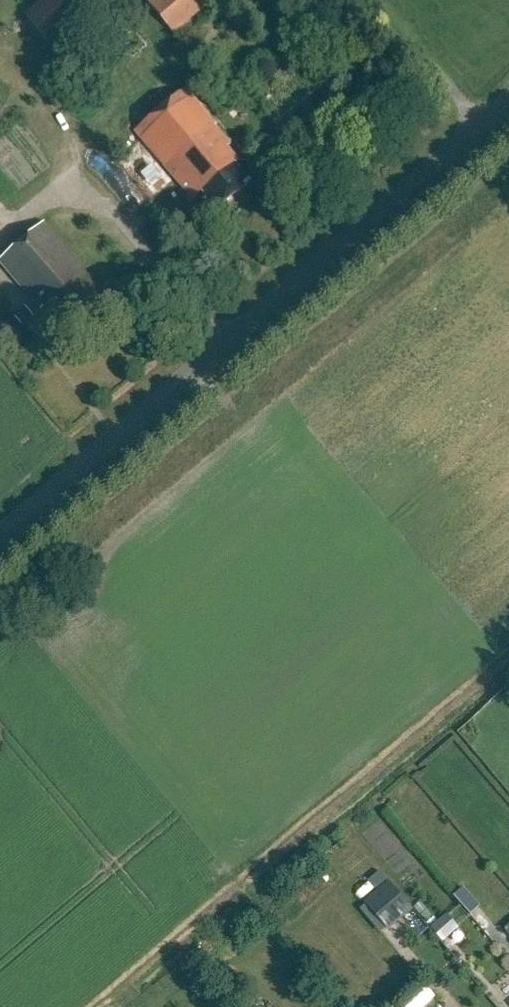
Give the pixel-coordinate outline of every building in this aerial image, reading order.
[(50,45),(103,0),(41,0),(24,14),(50,45)] [(158,17),(172,32),(207,0),(176,0),(158,17)] [(214,126),(216,125),(186,89),(135,131),(142,140),(118,161),(151,201),(176,180),(192,200),(202,192),(217,210),(250,183),(234,165),(238,162),(226,148),(230,145),(214,126)] [(44,223),(0,260),(0,261),(41,309),(44,307),(55,319),(61,314),(80,335),(104,314),(98,307),(108,298),(44,223)] [(17,318),(25,327),(36,317),(28,308),(17,318)] [(378,893),(367,903),(389,930),(414,909),(391,882),(382,871),(369,882),(378,893)] [(461,885),(451,893),(466,913),(477,905),(461,885)] [(459,928),(447,914),(432,927),(444,942),(459,928)] [(508,939),(508,921),(500,929),(508,939)] [(433,996),(427,989),(403,1006),(419,1006),(433,996)]
